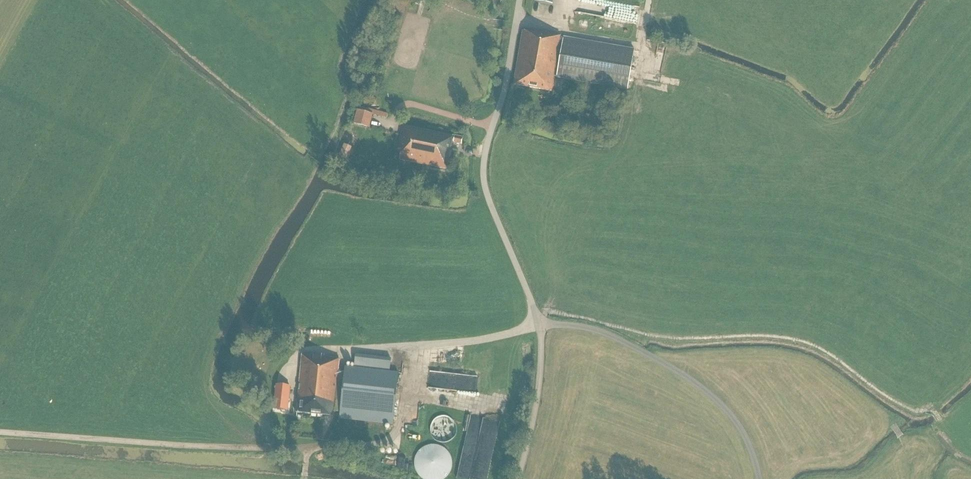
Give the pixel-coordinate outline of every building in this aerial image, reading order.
[(560,36),(534,31),(533,33),(522,31),(513,85),(552,92),(554,77),(627,90),(634,51),(560,38),(560,36)] [(370,128),(374,114),(358,109),(354,123),(370,128)] [(423,155),(428,131),(403,126),(398,150),(401,150),(399,159),(423,164),(425,156),(423,155)] [(425,156),(423,164),(446,169),(451,142),(453,136),(428,131),(423,155),(425,156)] [(453,136),(451,142),(461,144),(462,138),(453,136)] [(352,148),(344,144),(338,157),(346,160),(352,148)] [(344,372),(338,371),(339,359),(302,355),(296,412),(333,416),(333,412),(340,412),(339,417),(393,423),(398,373),(389,372),(391,359),(355,355),(354,368),(345,367),(344,372)] [(286,409),(289,386),(276,385),(274,407),(286,409)] [(470,478),(489,478),(501,415),(493,413),(492,418),(473,415),(461,477),(470,478)] [(455,441),(458,420),(438,417),(434,437),(455,441)] [(445,478),(448,474),(451,470),(452,465),(451,460),(450,456),(447,451),(444,448),(440,446),(435,445),(429,445),(424,446),(420,450),(416,454),(414,459),(414,464),(415,469),(417,474),(420,478),(422,478),(443,478),(445,478)]
